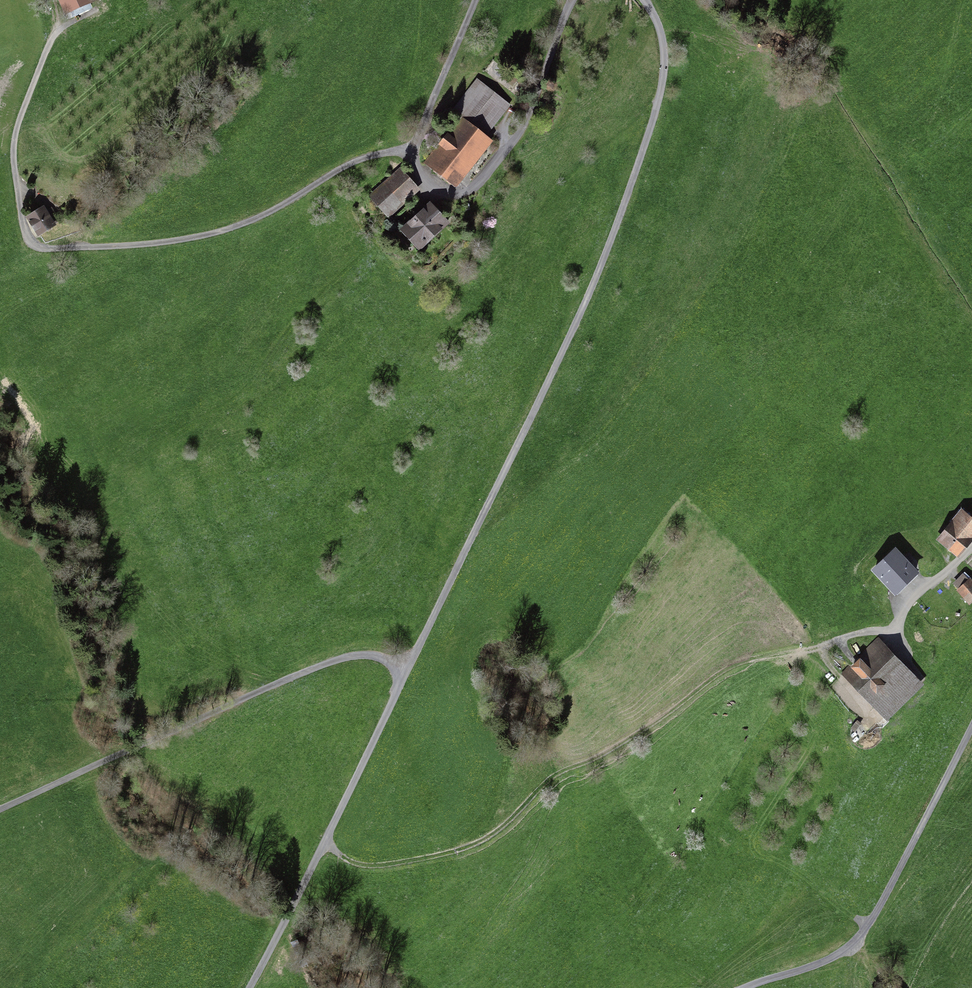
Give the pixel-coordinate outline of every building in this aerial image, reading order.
[(67,18),(100,4),(99,0),(60,0),(67,18)] [(464,190),(501,145),(466,117),(430,163),(464,190)] [(395,220),(426,193),(407,173),(377,200),(395,220)] [(420,248),(446,224),(429,207),(404,231),(420,248)] [(53,226),(43,209),(28,219),(39,235),(53,226)] [(971,547),(971,511),(969,508),(940,539),(961,558),(971,547)] [(895,552),(875,570),(897,594),(917,575),(895,552)] [(959,589),(971,605),(971,578),(959,589)] [(896,721),(930,686),(880,638),(846,673),(896,721)]
